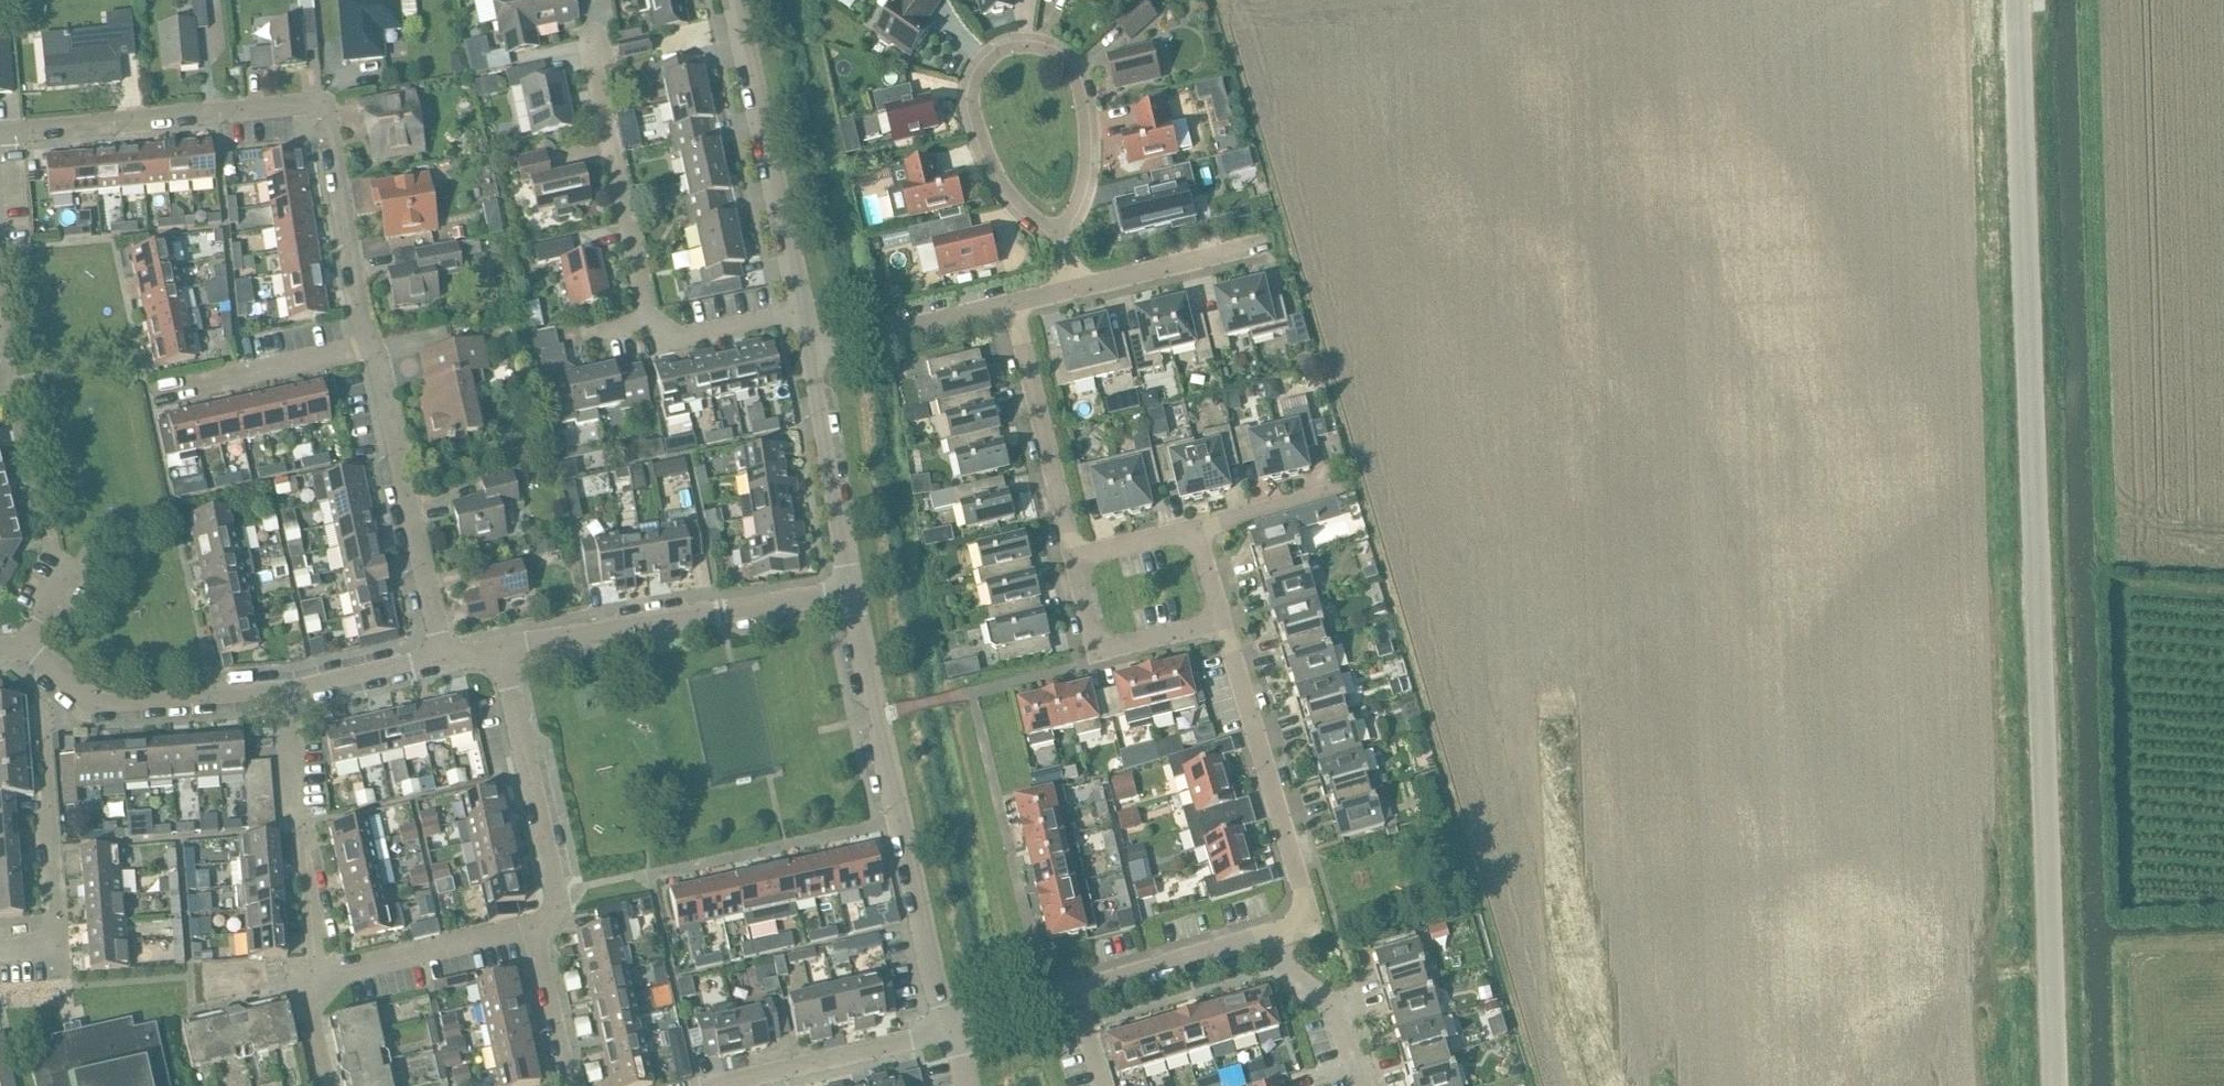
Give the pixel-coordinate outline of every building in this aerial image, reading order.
[(315,34),(313,11),(312,0),(297,0),(299,21),(268,24),(273,69),(306,66),(303,38),(316,37),(315,34)] [(400,18),(415,16),(414,0),(337,0),(343,63),(384,59),(381,33),(401,31),(400,18)] [(553,0),(491,0),(494,13),(553,0)] [(576,19),(571,0),(553,0),(494,13),(499,36),(502,35),(506,54),(537,47),(533,28),(576,19)] [(683,6),(682,0),(648,0),(655,31),(687,24),(683,6)] [(877,33),(879,34),(879,40),(888,46),(893,44),(911,57),(931,28),(924,24),(939,2),(936,0),(905,0),(900,7),(896,4),(877,33)] [(985,18),(1013,10),(1011,0),(980,0),(985,18)] [(157,27),(162,71),(198,67),(195,31),(207,30),(205,1),(191,2),(193,24),(157,27)] [(1117,24),(1131,40),(1156,17),(1142,1),(1117,24)] [(108,32),(42,39),(47,90),(119,83),(117,58),(133,57),(128,16),(107,18),(108,32)] [(647,37),(642,38),(640,29),(619,34),(621,43),(617,44),(620,60),(650,53),(647,37)] [(0,42),(0,96),(12,95),(7,41),(0,42)] [(466,47),(468,58),(479,56),(477,46),(466,47)] [(1153,46),(1108,57),(1116,90),(1161,79),(1153,46)] [(463,51),(448,55),(452,75),(467,72),(463,51)] [(663,83),(668,104),(707,96),(701,70),(697,71),(695,60),(654,69),(657,84),(663,83)] [(572,126),(561,75),(545,79),(542,65),(507,73),(510,87),(521,85),(532,135),(572,126)] [(612,70),(609,74),(610,80),(614,83),(621,82),(624,78),(623,72),(618,69),(612,70)] [(910,87),(875,96),(879,114),(888,112),(895,142),(923,136),(922,132),(937,129),(936,126),(939,122),(938,116),(933,114),(930,100),(914,104),(910,87)] [(1160,93),(1136,99),(1138,107),(1162,101),(1168,100),(1166,92),(1160,93)] [(412,94),(410,94),(357,103),(361,125),(367,125),(372,161),(422,153),(412,94)] [(667,126),(671,142),(710,133),(707,121),(712,120),(707,96),(668,104),(672,125),(667,126)] [(1121,136),(1128,164),(1177,152),(1192,148),(1186,121),(1170,125),(1170,124),(1168,124),(1163,105),(1137,112),(1140,126),(1143,126),(1144,130),(1121,136)] [(622,113),(615,114),(617,124),(634,120),(632,111),(622,113)] [(678,153),(683,177),(723,168),(717,143),(712,144),(710,133),(671,142),(673,154),(678,153)] [(856,139),(844,142),(847,154),(859,151),(856,139)] [(186,143),(190,184),(215,182),(211,141),(186,143)] [(162,145),(166,187),(190,184),(186,143),(162,145)] [(140,148),(143,189),(166,187),(162,145),(140,148)] [(116,150),(120,191),(143,189),(140,148),(116,150)] [(1251,149),(1222,156),(1226,173),(1255,166),(1251,149)] [(93,152),(97,193),(120,191),(116,150),(93,152)] [(69,154),(73,195),(97,193),(93,152),(69,154)] [(261,158),(265,183),(306,176),(302,152),(261,158)] [(48,198),(73,195),(69,154),(44,157),(48,198)] [(569,208),(589,204),(584,184),(581,184),(578,169),(548,175),(543,154),(516,160),(521,184),(530,182),(537,212),(553,209),(554,213),(556,213),(557,217),(571,214),(569,208)] [(223,169),(233,168),(241,163),(246,155),(232,157),(231,155),(222,156),(223,169)] [(904,188),(910,216),(965,203),(958,175),(935,180),(934,176),(936,175),(933,160),(907,167),(912,186),(904,188)] [(683,199),(686,214),(725,206),(723,194),(728,193),(723,168),(683,177),(688,198),(683,199)] [(1150,196),(1119,204),(1122,215),(1119,219),(1121,228),(1125,230),(1126,234),(1174,222),(1167,193),(1193,187),(1188,168),(1154,176),(1157,191),(1149,193),(1150,196)] [(265,183),(268,205),(310,199),(306,176),(265,183)] [(425,176),(371,185),(374,206),(380,205),(385,240),(434,232),(425,176)] [(227,199),(228,211),(236,210),(236,209),(235,198),(227,199)] [(268,205),(272,227),(273,227),(313,222),(310,199),(268,205)] [(694,227),(699,249),(739,241),(733,215),(728,216),(725,206),(686,214),(689,228),(694,227)] [(238,225),(236,209),(236,210),(228,211),(229,225),(238,225)] [(135,213),(122,214),(123,224),(124,233),(137,232),(135,213)] [(207,217),(207,225),(221,224),(220,216),(207,217)] [(170,220),(170,229),(183,227),(182,219),(170,220)] [(157,230),(170,229),(170,220),(156,221),(157,230)] [(272,227),(276,251),(317,245),(313,222),(273,227),(272,227)] [(500,222),(486,225),(488,235),(502,232),(500,222)] [(943,223),(908,231),(913,251),(934,246),(942,277),(998,264),(994,250),(999,246),(996,235),(990,233),(989,229),(946,239),(943,223)] [(110,235),(124,233),(123,224),(109,226),(110,235)] [(77,229),(78,237),(90,236),(90,227),(77,229)] [(462,228),(452,230),(454,240),(464,238),(462,228)] [(64,239),(78,237),(77,229),(63,230),(64,239)] [(213,232),(214,245),(222,244),(221,232),(213,232)] [(878,238),(869,240),(872,252),(881,250),(878,238)] [(597,252),(574,257),(570,239),(534,247),(537,264),(561,259),(572,309),(590,305),(590,308),(596,307),(595,304),(608,302),(597,252)] [(745,265),(739,241),(699,249),(704,270),(699,271),(702,286),(741,278),(738,266),(745,265)] [(129,252),(134,275),(175,267),(169,243),(129,252)] [(231,246),(232,258),(240,256),(240,245),(231,246)] [(276,251),(279,275),(321,268),(317,245),(276,251)] [(435,279),(462,273),(463,273),(458,245),(393,257),(395,269),(386,271),(393,307),(409,304),(409,306),(422,303),(422,302),(439,299),(435,279)] [(241,258),(240,256),(232,258),(233,272),(242,271),(241,258)] [(134,275),(139,298),(179,289),(175,267),(134,275)] [(210,278),(211,281),(217,279),(226,280),(224,267),(209,269),(210,278)] [(279,275),(283,297),(324,291),(321,268),(279,275)] [(968,275),(949,279),(951,287),(970,283),(968,275)] [(227,293),(226,280),(217,279),(211,281),(211,282),(217,282),(219,294),(227,293)] [(1239,285),(1250,333),(1252,342),(1290,333),(1284,307),(1271,310),(1264,281),(1258,283),(1257,281),(1239,285)] [(1209,325),(1216,351),(1230,347),(1228,339),(1250,333),(1239,285),(1222,289),(1222,291),(1215,293),(1222,321),(1209,325)] [(139,298),(144,321),(184,311),(179,289),(139,298)] [(328,317),(324,291),(283,297),(287,323),(328,317)] [(235,292),(236,305),(245,304),(244,292),(235,292)] [(1160,304),(1172,352),(1195,347),(1199,364),(1213,360),(1205,326),(1192,329),(1185,300),(1179,302),(1178,299),(1160,304)] [(539,302),(524,304),(528,330),(544,327),(539,302)] [(246,318),(245,304),(236,305),(237,319),(246,318)] [(1131,343),(1138,374),(1163,368),(1160,355),(1172,352),(1160,304),(1143,308),(1143,310),(1137,312),(1143,340),(1131,343)] [(144,321),(149,344),(190,334),(184,311),(144,321)] [(220,315),(221,327),(230,327),(229,314),(220,315)] [(1082,323),(1095,380),(1133,371),(1126,344),(1113,347),(1107,319),(1100,320),(1099,318),(1082,323)] [(1065,359),(1052,362),(1058,388),(1095,380),(1082,323),(1064,327),(1064,329),(1058,331),(1065,359)] [(231,340),(230,327),(221,327),(223,341),(231,340)] [(247,328),(238,329),(239,338),(248,337),(247,328)] [(195,360),(190,334),(149,344),(155,369),(195,360)] [(420,354),(426,381),(420,383),(427,415),(423,415),(429,443),(480,432),(470,389),(484,386),(480,372),(487,370),(481,341),(420,354)] [(756,390),(757,391),(780,386),(772,348),(761,350),(759,341),(746,343),(749,359),(756,390)] [(733,396),(757,391),(756,390),(749,359),(746,343),(734,346),(736,355),(725,358),(733,396)] [(561,424),(575,421),(576,426),(598,422),(595,410),(597,410),(589,371),(565,376),(559,350),(539,355),(546,382),(552,381),(561,424)] [(710,400),(710,401),(733,396),(725,358),(715,360),(713,351),(699,354),(710,400)] [(928,364),(932,380),(938,378),(944,401),(990,390),(989,386),(991,383),(986,365),(978,367),(974,353),(928,364)] [(678,368),(687,406),(710,401),(710,400),(699,354),(687,356),(689,366),(678,368)] [(662,412),(687,406),(678,368),(668,370),(666,361),(652,364),(662,412)] [(899,362),(892,363),(894,373),(901,372),(899,362)] [(589,371),(597,410),(619,405),(620,410),(648,404),(640,365),(615,371),(614,366),(589,371)] [(1277,381),(1264,383),(1268,401),(1280,398),(1277,381)] [(300,388),(309,428),(331,423),(322,383),(300,388)] [(279,392),(287,433),(309,428),(300,388),(279,392)] [(987,405),(984,393),(990,391),(990,390),(944,401),(937,402),(941,418),(948,417),(953,439),(999,428),(998,424),(1000,422),(996,403),(987,405)] [(1158,390),(1141,393),(1144,408),(1161,405),(1158,390)] [(254,398),(264,438),(287,433),(279,392),(254,398)] [(1137,393),(1125,395),(1128,411),(1140,408),(1137,393)] [(1238,393),(1227,396),(1230,410),(1241,407),(1238,393)] [(1274,430),(1286,479),(1304,474),(1303,472),(1310,471),(1303,442),(1328,436),(1324,421),(1312,424),(1308,408),(1306,396),(1280,403),(1283,414),(1286,427),(1274,430)] [(233,402),(242,443),(264,438),(254,398),(233,402)] [(211,407),(221,447),(242,443),(233,402),(211,407)] [(190,412),(198,452),(221,447),(211,407),(190,412)] [(915,410),(905,412),(908,424),(918,422),(915,410)] [(175,457),(198,452),(190,412),(166,417),(175,457)] [(165,413),(156,415),(157,423),(166,421),(165,413)] [(763,423),(765,433),(779,430),(776,419),(763,422),(763,423)] [(752,436),(765,433),(763,423),(763,422),(750,425),(752,436)] [(1193,441),(1207,497),(1225,493),(1224,491),(1231,489),(1224,461),(1237,458),(1230,427),(1204,433),(1207,446),(1196,449),(1194,440),(1193,441)] [(1268,483),(1286,479),(1274,430),(1251,436),(1249,427),(1235,431),(1241,457),(1254,454),(1261,482),(1267,481),(1268,483)] [(947,441),(950,457),(957,455),(963,479),(1009,468),(1008,463),(1009,460),(1005,442),(996,444),(993,431),(1000,430),(999,428),(953,439),(947,441)] [(717,433),(719,442),(732,440),(730,430),(717,433)] [(706,445),(719,442),(717,433),(704,435),(706,445)] [(659,441),(646,444),(649,457),(662,454),(659,441)] [(1189,502),(1207,497),(1193,441),(1156,449),(1162,476),(1175,473),(1182,501),(1189,500),(1189,502)] [(744,476),(745,476),(783,470),(781,457),(791,456),(790,445),(733,453),(735,467),(737,467),(738,474),(736,474),(737,477),(744,476)] [(528,447),(508,452),(513,469),(532,465),(528,447)] [(1114,459),(1128,516),(1146,512),(1145,510),(1152,508),(1145,480),(1158,477),(1152,450),(1114,459)] [(315,458),(318,468),(330,465),(328,455),(315,458)] [(301,461),(303,471),(318,468),(315,458),(301,461)] [(687,473),(684,458),(651,465),(655,480),(687,473)] [(1077,468),(1083,494),(1096,491),(1103,520),(1110,518),(1110,520),(1128,516),(1114,459),(1077,468)] [(271,467),(274,478),(286,475),(284,464),(271,467)] [(627,469),(629,479),(632,492),(645,489),(643,476),(641,466),(627,469)] [(256,470),(259,481),(274,478),(271,467),(256,470)] [(693,470),(696,484),(706,482),(706,481),(703,468),(693,470)] [(616,482),(629,479),(627,469),(614,472),(616,482)] [(317,504),(326,502),(367,493),(362,470),(327,478),(325,470),(310,473),(317,504)] [(744,476),(747,498),(748,498),(796,491),(794,480),(784,481),(783,470),(745,476),(744,476)] [(228,477),(231,487),(242,484),(240,475),(228,477)] [(469,499),(470,501),(452,505),(461,547),(505,537),(498,509),(518,504),(511,475),(481,482),(484,495),(469,499)] [(8,498),(2,476),(0,476),(0,500),(8,498)] [(213,481),(215,490),(231,487),(228,477),(213,481)] [(952,491),(956,507),(962,505),(968,530),(1014,519),(1013,513),(1015,511),(1010,492),(1002,494),(998,480),(952,491)] [(283,481),(273,483),(274,488),(276,498),(290,495),(288,485),(284,486),(283,481)] [(573,481),(559,484),(562,498),(576,495),(573,481)] [(709,495),(706,481),(706,482),(696,484),(699,497),(709,495)] [(191,485),(193,496),(207,493),(204,482),(191,485)] [(741,521),(750,520),(751,520),(789,514),(787,502),(797,500),(796,491),(748,498),(747,498),(738,499),(741,521)] [(326,502),(331,524),(372,516),(367,493),(326,502)] [(14,521),(8,498),(0,500),(0,524),(14,521)] [(187,517),(193,541),(233,531),(228,508),(187,517)] [(706,528),(716,526),(722,524),(719,510),(713,512),(712,511),(702,513),(706,528)] [(260,517),(262,525),(275,522),(274,514),(260,517)] [(747,542),(747,544),(802,535),(801,524),(791,525),(789,514),(751,520),(750,520),(753,541),(747,542)] [(1257,573),(1257,574),(1292,563),(1302,560),(1299,549),(1302,548),(1292,514),(1256,524),(1258,531),(1251,533),(1259,558),(1254,560),(1258,573),(1257,573)] [(331,524),(336,548),(377,539),(372,516),(331,524)] [(20,545),(20,544),(14,521),(0,524),(0,549),(20,545)] [(278,532),(275,522),(262,525),(264,535),(278,532)] [(661,537),(669,585),(680,583),(679,574),(691,572),(689,559),(702,557),(696,523),(659,529),(660,536),(661,537)] [(285,534),(298,532),(296,524),(283,527),(285,534)] [(706,528),(708,540),(710,548),(720,546),(718,538),(716,526),(706,528)] [(193,541),(198,563),(238,554),(233,531),(193,541)] [(300,542),(298,532),(285,534),(287,545),(300,542)] [(984,569),(978,571),(981,586),(1034,574),(1034,573),(1028,574),(1024,561),(1033,559),(1028,541),(1026,539),(1025,534),(978,545),(984,569)] [(739,568),(750,566),(752,578),(783,574),(798,572),(795,551),(794,546),(804,545),(802,535),(747,544),(737,552),(739,568)] [(580,542),(585,576),(587,590),(613,586),(614,594),(625,592),(616,537),(616,536),(580,542)] [(616,537),(625,592),(635,591),(634,581),(646,579),(639,541),(639,539),(618,543),(617,536),(616,536),(616,537)] [(639,541),(646,579),(657,578),(659,587),(669,585),(661,537),(660,536),(639,539),(639,541)] [(336,548),(341,571),(382,562),(377,539),(336,548)] [(552,540),(535,544),(538,557),(555,553),(552,540)] [(11,578),(18,567),(9,562),(20,545),(0,549),(0,572),(11,578)] [(198,563),(202,586),(243,577),(253,575),(248,552),(238,554),(198,563)] [(290,558),(293,573),(295,581),(298,580),(308,578),(319,576),(325,575),(325,570),(316,572),(316,571),(311,568),(306,569),(303,555),(290,558)] [(270,563),(272,570),(285,568),(283,560),(270,563)] [(341,571),(346,593),(387,585),(382,562),(341,571)] [(1267,586),(1274,610),(1316,597),(1309,571),(1304,572),(1305,573),(1295,576),(1292,563),(1257,574),(1257,575),(1258,574),(1262,587),(1267,586)] [(479,593),(463,597),(468,621),(496,615),(494,603),(526,596),(519,565),(475,574),(479,593)] [(1375,566),(1363,570),(1367,580),(1378,577),(1375,566)] [(287,578),(285,568),(272,570),(274,581),(287,578)] [(3,592),(11,578),(0,572),(0,590),(3,592)] [(986,625),(986,626),(1043,612),(1043,611),(1037,613),(1034,600),(1042,598),(1038,579),(1035,578),(1034,574),(981,586),(982,587),(988,585),(993,608),(987,609),(991,624),(986,625)] [(310,588),(310,586),(321,583),(319,576),(308,578),(298,580),(295,581),(297,591),(310,588)] [(202,586),(208,610),(248,601),(243,577),(202,586)] [(346,593),(351,616),(392,607),(387,585),(346,593)] [(954,594),(941,597),(944,609),(957,606),(954,594)] [(1279,649),(1279,650),(1325,637),(1321,625),(1324,624),(1316,597),(1274,610),(1281,634),(1276,636),(1280,649),(1279,649)] [(208,610),(213,632),(253,623),(248,601),(208,610)] [(280,608),(282,616),(295,613),(294,605),(280,608)] [(301,609),(304,626),(318,623),(316,616),(320,613),(319,606),(301,609)] [(1384,606),(1372,609),(1375,618),(1387,615),(1384,606)] [(397,632),(392,607),(351,616),(356,641),(397,632)] [(991,646),(997,649),(1000,664),(1046,653),(1043,638),(1051,636),(1047,618),(1044,616),(1043,612),(986,626),(991,646)] [(297,623),(295,613),(282,616),(284,626),(297,623)] [(258,648),(253,623),(213,632),(218,657),(220,656),(230,654),(258,648)] [(307,636),(320,633),(318,623),(304,626),(307,636)] [(1289,662),(1297,686),(1339,674),(1331,647),(1328,648),(1325,637),(1279,650),(1280,651),(1281,650),(1284,663),(1289,662)] [(1390,644),(1376,649),(1379,659),(1393,655),(1390,644)] [(230,654),(220,656),(222,667),(232,665),(230,654)] [(977,659),(944,666),(947,680),(980,673),(977,659)] [(1169,694),(1174,714),(1198,708),(1187,662),(1163,668),(1169,694)] [(1140,673),(1151,720),(1174,714),(1169,694),(1163,668),(1140,673)] [(1105,691),(1112,718),(1125,715),(1127,726),(1151,720),(1140,673),(1116,679),(1118,688),(1105,691)] [(1302,725),(1302,726),(1347,712),(1344,701),(1347,700),(1339,674),(1297,686),(1304,711),(1299,712),(1303,725),(1302,725)] [(1398,680),(1388,684),(1393,698),(1403,694),(1398,680)] [(12,796),(13,798),(33,797),(25,700),(3,702),(2,683),(0,683),(0,797),(12,796)] [(1067,691),(1078,737),(1102,732),(1099,721),(1112,718),(1105,691),(1093,694),(1091,685),(1067,691)] [(1044,697),(1052,733),(1074,727),(1077,738),(1078,737),(1067,691),(1044,697)] [(438,701),(448,742),(472,736),(468,722),(475,721),(472,707),(465,709),(462,696),(438,701)] [(1020,702),(1028,738),(1031,749),(1055,742),(1052,733),(1044,697),(1020,702)] [(415,706),(425,747),(448,742),(438,701),(415,706)] [(1379,704),(1367,708),(1369,716),(1382,713),(1379,704)] [(393,711),(402,752),(425,747),(415,706),(393,711)] [(370,716),(379,757),(402,752),(393,711),(370,716)] [(1312,738),(1319,762),(1362,750),(1354,723),(1351,724),(1347,712),(1302,726),(1302,727),(1303,726),(1307,739),(1312,738)] [(347,722),(356,762),(379,757),(370,716),(347,722)] [(331,768),(356,762),(347,722),(322,727),(331,768)] [(1179,737),(1182,747),(1197,743),(1194,733),(1179,737)] [(216,739),(220,779),(244,777),(243,764),(241,737),(216,739)] [(1168,752),(1182,747),(1179,737),(1165,741),(1168,752)] [(193,741),(196,781),(220,779),(216,739),(193,741)] [(169,743),(172,783),(196,781),(193,741),(169,743)] [(145,745),(148,785),(172,783),(169,743),(145,745)] [(121,746),(125,787),(148,785),(145,745),(121,746)] [(98,748),(101,789),(125,787),(121,746),(98,748)] [(1185,777),(1190,792),(1192,791),(1229,780),(1223,757),(1214,760),(1210,746),(1168,759),(1174,780),(1185,777)] [(71,791),(101,789),(98,748),(72,750),(74,774),(69,775),(71,791)] [(1324,801),(1324,802),(1370,789),(1367,777),(1369,776),(1362,750),(1319,762),(1326,787),(1321,788),(1325,801),(1324,801)] [(1135,753),(1122,756),(1125,769),(1138,766),(1135,753)] [(244,777),(244,778),(270,775),(269,761),(243,764),(244,777)] [(1061,771),(1064,781),(1078,777),(1076,767),(1061,771)] [(398,772),(394,778),(396,785),(408,782),(405,771),(398,772)] [(455,773),(458,786),(466,784),(463,771),(455,773)] [(1047,774),(1049,784),(1064,781),(1061,771),(1047,774)] [(448,788),(458,786),(455,773),(445,775),(448,788)] [(1131,774),(1111,779),(1117,803),(1137,798),(1131,774)] [(244,778),(245,790),(271,788),(270,775),(244,778)] [(432,778),(423,780),(426,792),(434,791),(432,778)] [(1194,806),(1183,810),(1189,830),(1192,830),(1231,818),(1227,805),(1236,803),(1229,780),(1192,791),(1190,792),(1194,806)] [(409,783),(412,796),(421,794),(418,781),(409,783)] [(402,799),(412,796),(409,783),(399,785),(402,799)] [(245,790),(246,804),(272,801),(271,788),(245,790)] [(1017,799),(1022,823),(1023,823),(1059,814),(1069,812),(1063,788),(1017,799)] [(1092,791),(1096,805),(1106,803),(1103,789),(1092,791)] [(1373,800),(1370,789),(1324,802),(1325,803),(1326,802),(1329,815),(1335,814),(1342,839),(1384,826),(1376,799),(1373,800)] [(460,799),(465,822),(505,812),(500,790),(460,799)] [(363,793),(366,807),(375,805),(372,791),(363,793)] [(357,809),(366,807),(363,793),(354,795),(357,809)] [(15,820),(13,798),(12,796),(0,797),(0,821),(15,820)] [(246,804),(247,817),(274,815),(272,801),(246,804)] [(1109,817),(1106,803),(1096,805),(1099,820),(1109,817)] [(1132,810),(1117,813),(1121,831),(1136,827),(1132,810)] [(465,822),(470,843),(510,834),(505,812),(465,822)] [(1028,846),(1064,838),(1059,815),(1069,812),(1059,814),(1023,823),(1028,846)] [(204,815),(204,824),(199,825),(199,834),(217,832),(217,823),(215,814),(204,815)] [(275,828),(274,815),(247,817),(248,830),(275,828)] [(1189,830),(1195,851),(1206,848),(1211,863),(1250,851),(1244,828),(1235,831),(1231,818),(1192,830),(1189,830)] [(17,843),(15,820),(0,821),(0,845),(17,843)] [(328,829),(333,852),(356,846),(373,843),(368,820),(328,829)] [(422,831),(438,828),(437,820),(420,824),(422,831)] [(222,823),(223,832),(241,831),(240,821),(222,823)] [(80,843),(105,841),(105,832),(116,831),(115,823),(104,823),(105,832),(103,832),(103,825),(95,826),(96,833),(79,834),(80,843)] [(176,836),(194,834),(193,825),(175,826),(176,836)] [(398,828),(400,837),(416,833),(414,825),(398,828)] [(152,838),(170,836),(169,827),(151,828),(152,838)] [(1396,827),(1386,829),(1387,832),(1388,837),(1398,834),(1397,829),(1396,827)] [(421,831),(423,840),(440,836),(438,828),(422,831),(421,831)] [(128,840),(146,838),(146,829),(127,830),(128,840)] [(418,841),(416,833),(400,837),(401,845),(418,841)] [(470,843),(475,865),(515,856),(510,834),(470,843)] [(1103,837),(1107,852),(1117,849),(1114,835),(1103,837)] [(237,839),(239,864),(279,860),(278,836),(237,839)] [(1028,846),(1034,869),(1055,864),(1070,861),(1064,838),(1028,846)] [(19,867),(17,843),(0,845),(0,868),(19,867)] [(333,852),(337,874),(361,868),(378,864),(373,843),(356,846),(333,852)] [(851,851),(859,890),(881,885),(873,846),(851,851)] [(1144,846),(1126,850),(1130,864),(1147,860),(1144,846)] [(78,852),(80,876),(121,873),(119,848),(78,852)] [(183,850),(184,868),(194,867),(192,849),(183,850)] [(1121,863),(1117,849),(1107,852),(1110,866),(1121,863)] [(165,852),(167,870),(176,869),(174,851),(165,852)] [(826,856),(835,895),(859,890),(851,851),(826,856)] [(1204,880),(1210,902),(1253,890),(1249,876),(1257,874),(1250,851),(1211,863),(1215,877),(1204,880)] [(468,891),(480,888),(520,879),(515,856),(475,865),(475,866),(463,869),(468,891)] [(805,861),(814,900),(835,895),(826,856),(805,861)] [(239,864),(241,888),(281,885),(279,860),(239,864)] [(785,865),(793,904),(814,900),(805,861),(785,865)] [(1034,869),(1039,893),(1075,884),(1070,861),(1055,864),(1034,869)] [(337,874),(342,896),(366,890),(383,886),(393,884),(388,862),(378,864),(361,868),(337,874)] [(430,867),(432,875),(448,871),(446,864),(430,867)] [(767,869),(779,921),(796,917),(793,904),(785,865),(767,869)] [(21,891),(19,867),(0,868),(0,893),(21,891)] [(185,874),(186,892),(196,891),(194,867),(184,868),(185,874)] [(408,872),(410,880),(425,877),(424,869),(408,872)] [(750,873),(763,924),(779,921),(767,869),(750,873)] [(450,880),(448,871),(432,875),(434,884),(450,880)] [(80,876),(82,900),(123,897),(121,873),(80,876)] [(732,877),(743,915),(745,928),(763,924),(750,873),(732,877)] [(158,893),(168,893),(178,892),(176,875),(167,875),(167,880),(157,881),(158,893)] [(427,885),(425,877),(410,880),(412,889),(427,885)] [(711,881),(722,920),(743,915),(732,877),(711,881)] [(480,888),(485,911),(488,924),(519,917),(516,904),(526,902),(520,879),(480,888)] [(692,885),(700,924),(722,920),(711,881),(692,885)] [(1114,884),(1118,898),(1128,895),(1125,881),(1114,884)] [(1148,882),(1134,885),(1139,901),(1153,897),(1148,882)] [(1039,893),(1045,915),(1081,907),(1075,884),(1039,893)] [(236,912),(243,911),(283,908),(281,885),(241,888),(235,888),(236,912)] [(677,930),(700,924),(692,885),(668,890),(677,930)] [(342,896),(347,918),(371,913),(387,909),(383,886),(366,890),(342,896)] [(21,891),(0,893),(0,919),(23,917),(21,891)] [(198,915),(196,891),(186,892),(188,916),(198,915)] [(170,917),(180,916),(178,892),(168,893),(170,917)] [(1132,910),(1128,895),(1118,898),(1121,912),(1132,910)] [(82,900),(84,923),(125,920),(123,897),(82,900)] [(650,898),(639,900),(641,911),(642,915),(653,913),(652,908),(650,898)] [(420,918),(434,915),(430,899),(417,902),(420,918)] [(574,933),(580,956),(620,947),(615,925),(631,921),(627,903),(593,911),(597,927),(574,933)] [(347,918),(352,941),(402,930),(397,907),(387,909),(371,913),(347,918)] [(1045,915),(1050,940),(1066,936),(1067,938),(1083,934),(1082,932),(1086,931),(1081,907),(1045,915)] [(243,911),(245,934),(285,931),(283,908),(243,911)] [(865,920),(867,930),(881,927),(878,917),(865,920)] [(84,923),(86,947),(127,943),(125,920),(84,923)] [(427,922),(423,929),(425,938),(439,934),(438,929),(438,928),(436,920),(427,922)] [(854,933),(867,930),(865,920),(851,923),(854,933)] [(189,922),(190,938),(199,938),(198,921),(189,922)] [(171,923),(172,940),(181,939),(180,922),(171,923)] [(821,930),(824,940),(837,937),(834,927),(821,930)] [(1434,929),(1426,931),(1429,942),(1437,940),(1437,939),(1434,929)] [(810,943),(824,940),(821,930),(807,933),(810,943)] [(287,957),(285,931),(245,934),(247,960),(287,957)] [(781,935),(784,949),(793,947),(790,933),(781,935)] [(766,938),(769,952),(784,949),(781,935),(766,938)] [(749,942),(752,956),(769,952),(766,938),(749,942)] [(844,941),(846,952),(859,949),(857,938),(844,941)] [(172,940),(174,965),(174,966),(183,965),(181,939),(172,940)] [(1381,992),(1381,993),(1426,979),(1423,968),(1426,967),(1418,940),(1376,952),(1383,977),(1378,979),(1382,992),(1381,992)] [(830,944),(833,955),(835,966),(848,963),(846,952),(844,941),(830,944)] [(743,958),(752,956),(749,942),(740,944),(743,958)] [(129,969),(129,968),(127,943),(86,947),(88,972),(129,969)] [(201,953),(200,945),(191,946),(192,964),(201,963),(201,962),(201,953)] [(580,956),(585,979),(625,970),(620,947),(580,956)] [(799,952),(802,962),(815,959),(813,948),(799,952)] [(557,953),(560,962),(572,959),(570,950),(557,953)] [(211,952),(201,953),(201,962),(212,961),(211,952)] [(789,965),(802,962),(799,952),(787,955),(789,965)] [(706,956),(709,966),(722,963),(720,953),(706,956)] [(695,970),(709,966),(706,956),(693,959),(695,970)] [(777,978),(787,976),(782,957),(773,959),(777,978)] [(662,964),(650,967),(652,974),(664,971),(662,964)] [(585,979),(590,1002),(631,993),(625,970),(585,979)] [(474,982),(480,1005),(520,996),(515,973),(474,982)] [(562,976),(564,984),(578,981),(576,973),(562,976)] [(876,978),(853,983),(863,1030),(874,1028),(872,1018),(895,1013),(886,973),(876,976),(876,978)] [(433,992),(449,989),(467,985),(466,976),(431,984),(433,992)] [(1391,1005),(1398,1029),(1441,1016),(1433,990),(1430,991),(1426,979),(1381,993),(1382,993),(1386,1006),(1391,1005)] [(580,991),(578,981),(564,984),(567,994),(580,991)] [(831,989),(840,1025),(851,1023),(854,1032),(863,1030),(853,983),(831,988),(831,989)] [(810,994),(820,1040),(830,1038),(828,1028),(840,1025),(831,989),(831,988),(809,993),(810,994)] [(1245,998),(1257,1036),(1280,1029),(1269,991),(1245,998)] [(590,1002),(596,1024),(636,1015),(631,993),(590,1002)] [(810,1042),(820,1040),(810,994),(809,993),(787,998),(795,1036),(808,1033),(810,1042)] [(480,1005),(485,1028),(525,1019),(520,996),(480,1005)] [(1223,1005),(1234,1043),(1257,1036),(1245,998),(1223,1005)] [(733,1014),(742,1053),(767,1048),(766,1043),(779,1041),(777,1036),(789,1033),(784,1010),(772,1013),(769,1000),(753,1003),(755,1010),(733,1014)] [(262,1006),(271,1052),(296,1046),(285,1001),(262,1006)] [(1497,1001),(1484,1005),(1487,1015),(1500,1011),(1497,1001)] [(717,1059),(742,1053),(733,1014),(732,1005),(707,1010),(708,1015),(695,1018),(704,1057),(716,1054),(717,1059)] [(1199,1011),(1211,1050),(1234,1043),(1223,1005),(1200,1012),(1200,1011),(1199,1011)] [(233,1012),(246,1061),(251,1059),(253,1056),(271,1052),(262,1006),(249,1009),(246,1006),(239,1008),(237,1011),(233,1012)] [(327,1021),(333,1043),(379,1033),(373,1009),(327,1021)] [(207,1018),(219,1063),(234,1060),(237,1063),(246,1061),(233,1012),(230,1013),(228,1011),(221,1012),(220,1015),(207,1018)] [(1177,1019),(1188,1057),(1211,1050),(1199,1011),(1176,1018),(1177,1019)] [(440,1017),(442,1027),(441,1028),(443,1038),(460,1034),(457,1024),(456,1014),(440,1017)] [(596,1024),(601,1048),(641,1038),(636,1015),(596,1024)] [(1403,1068),(1404,1069),(1449,1055),(1446,1044),(1448,1043),(1441,1016),(1398,1029),(1405,1053),(1400,1055),(1404,1068),(1403,1068)] [(191,1070),(219,1063),(207,1018),(182,1023),(184,1029),(182,1030),(191,1070)] [(573,1021),(575,1029),(588,1026),(586,1018),(573,1021)] [(1154,1025),(1165,1063),(1188,1057),(1177,1019),(1176,1018),(1176,1019),(1154,1025)] [(433,1019),(425,1021),(431,1047),(439,1045),(433,1019)] [(485,1028),(489,1049),(530,1040),(525,1019),(485,1028)] [(154,1025),(133,1030),(130,1020),(80,1031),(78,1024),(62,1028),(64,1035),(50,1038),(51,1044),(26,1050),(34,1085),(168,1085),(154,1025)] [(1131,1032),(1142,1070),(1165,1063),(1154,1025),(1131,1032)] [(590,1036),(588,1026),(575,1029),(577,1039),(590,1036)] [(1119,1077),(1142,1070),(1131,1032),(1108,1039),(1119,1077)] [(340,1069),(341,1072),(389,1061),(387,1054),(383,1052),(379,1033),(333,1043),(336,1059),(335,1059),(336,1067),(340,1069)] [(461,1041),(460,1034),(443,1038),(444,1045),(461,1041)] [(601,1048),(606,1070),(647,1061),(641,1038),(601,1048)] [(682,1038),(668,1041),(674,1070),(688,1066),(685,1052),(682,1038)] [(489,1049),(494,1071),(535,1062),(530,1040),(489,1049)] [(446,1080),(444,1070),(442,1060),(441,1058),(440,1054),(433,1056),(439,1082),(446,1080)] [(442,1060),(444,1070),(460,1066),(458,1054),(441,1058),(442,1060)] [(1415,1085),(1461,1085),(1455,1066),(1452,1067),(1449,1055),(1404,1069),(1405,1069),(1409,1082),(1414,1081),(1415,1085)] [(343,1085),(391,1085),(387,1071),(390,1067),(389,1061),(341,1072),(341,1075),(338,1078),(340,1085),(343,1085)] [(647,1061),(606,1070),(610,1085),(651,1085),(653,1085),(647,1061)] [(535,1062),(494,1071),(498,1085),(537,1085),(540,1085),(535,1062)] [(583,1067),(585,1075),(599,1072),(597,1064),(583,1067)] [(1267,1072),(1269,1081),(1287,1076),(1284,1067),(1267,1072)] [(450,1072),(453,1081),(469,1077),(467,1068),(450,1072)] [(601,1082),(599,1072),(585,1075),(588,1085),(601,1082)] [(1253,1085),(1269,1081),(1267,1072),(1250,1077),(1253,1085)] [(899,1081),(887,1084),(885,1074),(874,1077),(877,1085),(901,1085),(899,1081)] [(1233,1078),(1235,1085),(1246,1085),(1242,1076),(1233,1078)] [(469,1077),(453,1081),(454,1085),(465,1085),(470,1085),(469,1077)] [(874,1077),(864,1079),(866,1085),(877,1085),(874,1077)]
